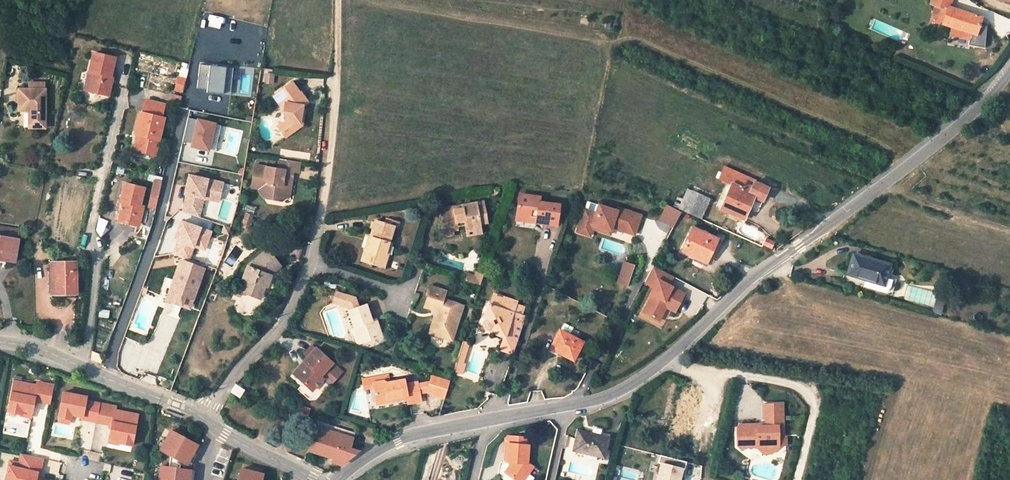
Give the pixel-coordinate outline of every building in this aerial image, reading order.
[(948,8),(951,0),(931,0),(930,5),(935,7),(946,10),(947,8),(948,8)] [(946,10),(935,7),(930,19),(943,23),(951,26),(971,32),(975,33),(980,18),(948,8),(947,8),(946,10)] [(951,26),(950,36),(970,38),(971,32),(951,26)] [(114,58),(93,53),(89,72),(92,73),(88,90),(109,95),(113,76),(110,75),(114,58)] [(182,62),(179,76),(186,78),(189,64),(182,62)] [(233,68),(200,64),(197,88),(207,89),(206,92),(223,94),(224,83),(231,84),(233,68)] [(186,78),(179,76),(176,86),(183,88),(186,78)] [(300,122),(301,109),(301,105),(307,100),(300,91),(298,92),(290,81),(272,95),(279,104),(279,111),(278,114),(283,114),(284,121),(279,125),(287,135),(302,123),(300,122)] [(230,95),(231,84),(224,83),(223,94),(230,95)] [(45,129),(46,91),(18,91),(18,111),(18,113),(27,113),(29,114),(29,129),(45,129)] [(279,104),(272,95),(267,98),(279,111),(279,104)] [(181,97),(172,96),(170,103),(179,105),(181,97)] [(164,105),(146,100),(143,113),(140,112),(135,134),(137,135),(140,135),(136,151),(155,155),(164,117),(161,117),(164,105)] [(221,125),(188,117),(182,141),(192,143),(191,146),(208,150),(210,139),(217,141),(221,125)] [(217,141),(210,139),(208,150),(214,152),(217,141)] [(298,172),(300,161),(278,157),(277,167),(255,164),(251,187),(259,188),(259,190),(264,197),(273,198),(281,193),(289,194),(292,178),(289,177),(290,170),(293,171),(298,172)] [(748,177),(725,167),(724,167),(719,178),(720,178),(732,183),(722,204),(720,208),(744,218),(746,214),(751,203),(761,208),(769,189),(754,182),(750,191),(743,188),(748,177)] [(222,183),(188,175),(186,186),(188,186),(186,195),(182,212),(198,217),(202,197),(211,199),(212,192),(220,194),(222,183)] [(748,177),(743,188),(750,191),(754,182),(755,180),(748,177)] [(161,182),(153,180),(149,196),(157,198),(161,182)] [(145,188),(125,184),(121,201),(123,202),(118,221),(138,226),(143,207),(140,206),(145,188)] [(682,188),(674,206),(679,209),(687,190),(682,188)] [(701,218),(710,198),(688,189),(687,190),(679,209),(701,218)] [(220,194),(212,192),(211,199),(218,201),(220,194)] [(540,197),(520,195),(517,213),(536,216),(535,221),(556,225),(559,206),(540,203),(540,197)] [(487,200),(479,202),(481,213),(489,212),(487,200)] [(121,201),(119,201),(114,220),(118,221),(123,202),(121,201)] [(616,211),(587,201),(579,228),(593,233),(595,228),(596,224),(612,230),(613,227),(634,234),(641,215),(617,207),(616,211)] [(479,202),(443,209),(447,232),(457,230),(462,230),(460,224),(460,221),(469,220),(469,222),(470,227),(472,226),(473,231),(484,229),(483,224),(491,222),(489,212),(481,213),(479,202)] [(681,212),(667,204),(660,219),(674,226),(681,212)] [(154,209),(143,207),(138,226),(135,236),(145,238),(151,224),(154,209)] [(516,218),(535,221),(536,216),(517,213),(516,218)] [(243,222),(249,224),(251,217),(245,215),(243,222)] [(194,243),(205,246),(210,232),(181,221),(174,240),(178,241),(173,253),(188,259),(194,243)] [(394,226),(376,221),(372,237),(368,249),(366,248),(362,260),(384,267),(388,255),(385,254),(394,226)] [(612,230),(596,224),(595,228),(611,234),(612,230)] [(231,227),(224,225),(222,232),(229,234),(231,227)] [(15,238),(17,229),(0,226),(0,236),(15,238)] [(690,234),(682,251),(707,262),(718,239),(703,232),(693,227),(690,234)] [(593,233),(579,228),(577,232),(592,237),(593,233)] [(614,230),(612,236),(629,241),(631,235),(614,230)] [(14,261),(18,239),(15,238),(0,236),(0,259),(14,261)] [(763,244),(772,248),(775,242),(766,238),(763,244)] [(279,266),(267,250),(247,266),(243,278),(246,279),(242,290),(242,292),(257,297),(261,285),(264,286),(265,286),(270,274),(268,274),(279,266)] [(844,272),(841,281),(884,293),(891,295),(895,282),(896,279),(886,276),(889,264),(873,259),(874,256),(866,253),(865,257),(853,253),(847,274),(844,272)] [(204,268),(181,261),(170,290),(178,294),(189,297),(193,285),(197,287),(204,268)] [(76,294),(75,262),(55,263),(55,295),(76,294)] [(634,265),(624,262),(619,279),(622,280),(621,285),(628,287),(634,265)] [(55,263),(51,263),(52,298),(76,297),(76,294),(55,295),(55,263)] [(674,275),(654,265),(645,281),(654,286),(650,293),(653,294),(644,311),(657,318),(664,304),(676,311),(685,292),(669,284),(674,275)] [(947,270),(944,280),(949,282),(952,271),(947,270)] [(483,274),(476,271),(475,275),(473,282),(480,284),(483,274)] [(475,275),(466,272),(464,279),(473,282),(475,275)] [(193,299),(197,287),(193,285),(189,297),(193,299)] [(446,291),(431,286),(428,298),(431,299),(429,307),(434,309),(436,313),(432,325),(435,326),(432,334),(452,340),(463,306),(443,300),(446,291)] [(178,294),(170,290),(166,300),(190,309),(193,299),(189,297),(178,294)] [(349,311),(356,329),(358,327),(363,342),(382,336),(376,319),(372,320),(366,305),(358,308),(354,298),(350,297),(334,294),(331,305),(348,308),(349,311)] [(517,302),(494,295),(491,305),(488,304),(484,318),(485,318),(493,321),(495,325),(492,331),(492,332),(505,337),(501,349),(514,353),(525,317),(522,316),(524,308),(516,305),(517,302)] [(943,302),(937,300),(935,307),(941,309),(943,302)] [(485,328),(492,331),(495,325),(493,321),(485,318),(483,325),(485,328)] [(560,330),(552,346),(560,350),(559,352),(574,360),(583,343),(560,330)] [(460,348),(467,350),(469,343),(462,341),(460,348)] [(298,381),(307,389),(317,377),(324,383),(336,370),(311,347),(310,348),(306,344),(300,351),(304,354),(299,360),(301,362),(299,364),(295,364),(290,369),(300,378),(298,381)] [(463,362),(467,350),(460,348),(457,360),(463,362)] [(102,355),(90,351),(90,358),(99,362),(102,355)] [(453,370),(462,373),(465,363),(463,362),(457,360),(453,370)] [(298,381),(300,378),(290,369),(288,371),(298,381)] [(386,382),(391,381),(389,373),(363,379),(365,389),(366,388),(374,387),(373,382),(385,380),(386,382)] [(445,396),(449,386),(435,381),(437,375),(433,374),(431,381),(418,384),(420,393),(428,391),(445,396)] [(449,386),(451,379),(437,375),(435,381),(449,386)] [(374,387),(377,402),(378,404),(389,402),(388,399),(407,396),(408,398),(408,403),(422,400),(420,393),(418,384),(418,382),(406,384),(405,379),(391,381),(386,382),(385,380),(373,382),(374,387)] [(50,403),(53,384),(37,381),(37,385),(14,380),(8,411),(21,414),(22,410),(32,412),(34,400),(50,403)] [(244,390),(236,385),(232,391),(240,396),(244,390)] [(87,396),(63,392),(59,416),(60,416),(70,418),(71,419),(72,414),(82,416),(82,418),(97,421),(101,403),(86,400),(87,396)] [(116,406),(101,403),(97,421),(113,424),(112,429),(121,431),(120,435),(134,437),(140,407),(117,402),(116,406)] [(773,447),(779,446),(778,435),(783,435),(782,403),(763,404),(764,419),(766,421),(766,425),(764,425),(759,425),(757,424),(739,424),(737,426),(737,446),(740,448),(744,448),(746,447),(757,446),(757,447),(763,453),(767,453),(773,447)] [(300,406),(298,412),(306,415),(309,409),(300,406)] [(309,450),(334,457),(332,461),(340,465),(358,451),(350,448),(355,432),(318,421),(309,450)] [(191,469),(180,468),(170,467),(171,455),(187,464),(198,444),(171,430),(161,449),(165,452),(164,466),(161,465),(159,479),(189,479),(191,469)] [(578,431),(573,449),(603,456),(608,438),(598,435),(597,437),(591,436),(592,434),(578,431)] [(504,461),(510,461),(510,465),(504,472),(515,479),(516,479),(522,479),(532,466),(527,462),(528,444),(524,444),(506,442),(504,461)] [(38,472),(40,473),(43,458),(22,453),(20,462),(11,460),(6,479),(36,479),(38,472)] [(186,466),(187,464),(171,455),(170,467),(180,468),(181,464),(186,466)] [(660,455),(658,463),(664,464),(662,473),(659,472),(657,479),(679,479),(682,469),(684,469),(686,461),(660,455)] [(264,473),(242,468),(239,479),(262,479),(264,473)]
